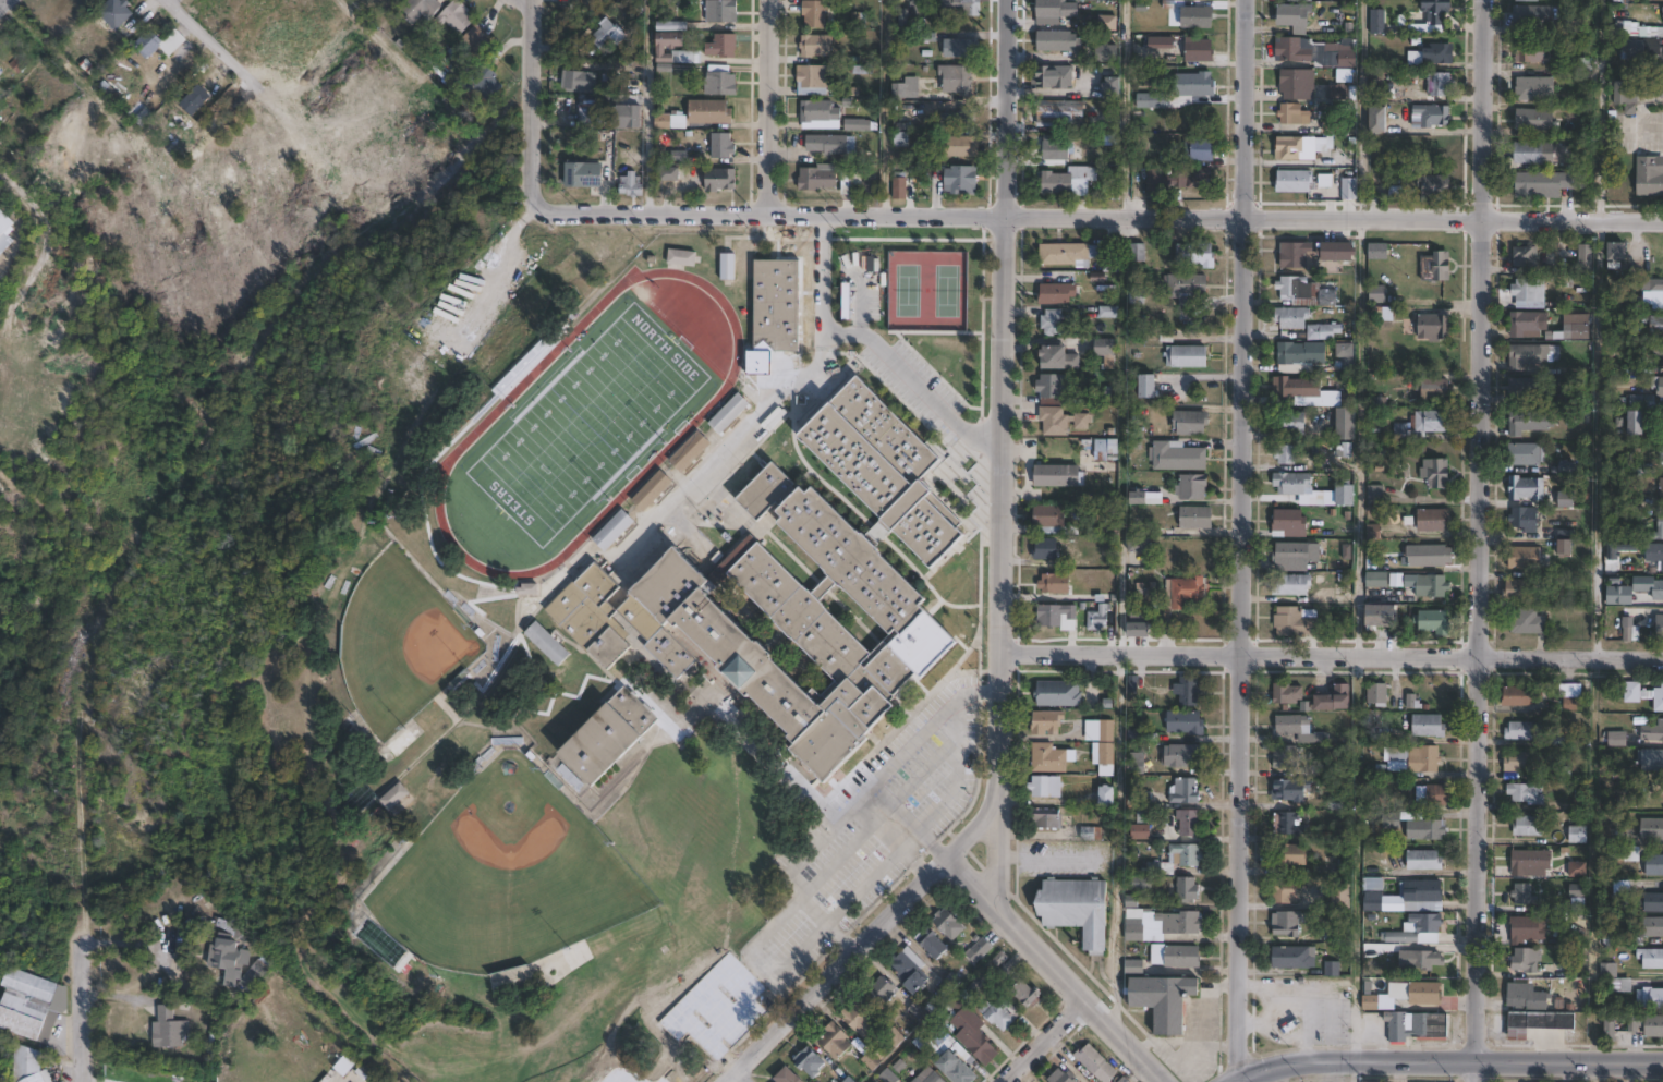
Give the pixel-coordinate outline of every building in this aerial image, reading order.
[(104,4),(108,0),(126,0),(131,5),(110,25),(104,19),(111,11),(108,8),(105,11),(101,8),(105,5),(104,4)] [(401,7),(407,0),(437,0),(441,4),(430,15),(426,11),(413,24),(405,16),(408,14),(401,7)] [(435,19),(453,0),(460,0),(470,10),(468,13),(474,20),(460,35),(448,24),(445,27),(435,19)] [(738,22),(707,22),(707,0),(738,0),(738,22)] [(827,0),(826,4),(828,4),(828,9),(827,9),(827,27),(805,27),(805,15),(803,15),(803,0),(827,0)] [(900,18),(921,18),(921,0),(900,0),(900,18)] [(942,9),(942,0),(982,0),(982,10),(981,10),(981,15),(961,15),(961,9),(942,9)] [(1036,17),(1036,0),(1062,0),(1061,2),(1071,2),(1071,16),(1063,15),(1063,17),(1036,17)] [(1423,12),(1423,0),(1453,0),(1453,8),(1452,8),(1452,12),(1443,13),(1443,32),(1409,33),(1409,23),(1429,23),(1429,12),(1423,12)] [(1314,3),(1313,11),(1314,11),(1314,26),(1308,26),(1308,35),(1294,34),(1295,25),(1277,25),(1277,12),(1278,12),(1278,3),(1302,4),(1302,3),(1314,3)] [(1214,27),(1182,27),(1182,7),(1205,7),(1205,5),(1214,5),(1214,27)] [(1552,5),(1551,24),(1543,24),(1543,27),(1515,26),(1515,5),(1552,5)] [(910,31),(899,31),(899,8),(909,8),(910,31)] [(1386,34),(1371,34),(1371,9),(1386,9),(1386,34)] [(606,16),(615,26),(617,24),(628,35),(610,52),(606,47),(602,50),(593,41),(597,38),(593,34),(602,26),(599,23),(606,16)] [(688,31),(657,31),(657,21),(688,21),(688,31)] [(1634,36),(1616,36),(1617,21),(1634,21),(1634,36)] [(495,47),(481,62),(470,52),(466,57),(454,46),(476,23),(489,35),(486,38),(495,47)] [(186,39),(169,57),(160,47),(150,57),(148,54),(145,58),(133,46),(136,42),(135,41),(146,31),(147,32),(150,28),(161,40),(175,27),(186,39)] [(1072,31),(1072,34),(1078,34),(1078,37),(1082,37),(1082,51),(1079,51),(1079,52),(1073,52),(1073,51),(1037,51),(1037,31),(1072,31)] [(684,46),(676,46),(676,49),(669,49),(669,46),(666,46),(666,53),(673,53),(673,50),(702,50),(702,62),(657,62),(657,32),(684,32),(684,46)] [(737,34),(736,58),(721,58),(721,56),(706,54),(706,42),(715,42),(715,33),(737,34)] [(832,44),(832,56),(813,56),(813,57),(802,58),(802,48),(800,48),(800,40),(802,40),(802,35),(834,35),(834,44),(832,44)] [(1307,37),(1306,49),(1314,49),(1313,61),(1276,60),(1277,37),(1282,37),(1282,36),(1307,37)] [(976,39),(976,41),(981,41),(981,57),(945,57),(945,38),(976,39)] [(1213,39),(1213,49),(1215,49),(1215,62),(1186,62),(1186,39),(1213,39)] [(1646,39),(1646,56),(1628,57),(1628,52),(1624,52),(1624,39),(1646,39)] [(1547,41),(1546,63),(1516,62),(1516,48),(1517,48),(1518,41),(1547,41)] [(1354,44),(1354,49),(1358,49),(1357,68),(1339,66),(1339,42),(1354,44)] [(1455,44),(1454,63),(1427,63),(1427,47),(1425,47),(1425,42),(1455,44)] [(1116,61),(1097,61),(1097,46),(1116,46),(1116,61)] [(1425,51),(1424,68),(1409,66),(1410,50),(1425,51)] [(502,86),(487,101),(473,88),(470,92),(462,85),(484,62),(498,74),(494,78),(502,86)] [(730,64),(730,72),(736,72),(736,83),(737,83),(737,98),(705,97),(705,78),(703,78),(703,70),(708,70),(708,64),(730,64)] [(464,76),(452,88),(442,78),(453,65),(464,76)] [(830,65),(830,72),(833,72),(833,77),(830,77),(830,82),(833,82),(833,87),(827,87),(827,95),(799,95),(799,81),(798,81),(798,65),(830,65)] [(972,65),(972,76),(973,76),(973,82),(972,82),(972,96),(960,96),(960,92),(944,92),(944,75),(939,75),(939,65),(972,65)] [(1073,65),(1073,71),(1077,71),(1077,77),(1073,77),(1073,86),(1068,86),(1068,88),(1056,88),(1056,86),(1053,86),(1053,87),(1037,87),(1037,84),(1032,84),(1032,69),(1039,69),(1039,65),(1073,65)] [(1315,69),(1315,99),(1285,98),(1285,92),(1280,92),(1282,69),(1315,69)] [(597,73),(595,92),(561,88),(562,70),(597,73)] [(1213,71),(1213,78),(1216,78),(1216,96),(1177,96),(1177,73),(1200,73),(1200,71),(1213,71)] [(1454,80),(1454,89),(1452,89),(1452,96),(1429,95),(1429,85),(1428,85),(1428,81),(1429,81),(1430,72),(1452,72),(1452,80),(1454,80)] [(908,101),(894,101),(894,83),(907,83),(907,75),(920,75),(920,98),(908,98),(908,101)] [(1556,76),(1556,93),(1545,93),(1545,101),(1517,100),(1517,75),(1556,76)] [(1121,76),(1121,98),(1105,98),(1105,90),(1103,90),(1103,82),(1106,82),(1106,76),(1121,76)] [(121,95),(114,102),(98,86),(105,80),(121,95)] [(1632,80),(1632,88),(1639,88),(1639,104),(1615,104),(1615,80),(1632,80)] [(1346,83),(1346,85),(1349,85),(1349,99),(1331,99),(1331,85),(1338,85),(1338,83),(1346,83)] [(197,84),(203,88),(204,87),(207,89),(206,90),(211,96),(201,107),(187,96),(191,93),(190,92),(197,84)] [(1169,107),(1146,107),(1146,93),(1169,93),(1169,107)] [(728,99),(728,108),(732,108),(732,118),(735,118),(735,123),(690,123),(690,99),(728,99)] [(834,100),(834,107),(841,107),(841,120),(840,120),(840,129),(802,129),(802,123),(801,123),(802,100),(834,100)] [(1088,101),(1088,109),(1084,109),(1084,126),(1037,125),(1039,100),(1088,101)] [(1302,104),(1302,110),(1311,110),(1311,124),(1282,124),(1282,117),(1278,117),(1278,110),(1282,110),(1282,104),(1302,104)] [(1437,104),(1437,106),(1450,106),(1450,125),(1434,125),(1434,129),(1423,129),(1423,113),(1415,113),(1415,106),(1433,106),(1433,104),(1437,104)] [(641,105),(641,106),(643,106),(643,110),(641,110),(641,129),(616,129),(616,126),(608,126),(608,105),(641,105)] [(1387,133),(1371,132),(1371,106),(1388,106),(1387,133)] [(1550,111),(1550,129),(1545,129),(1545,131),(1517,130),(1517,108),(1545,109),(1545,111),(1550,111)] [(972,109),(972,116),(973,116),(973,123),(971,123),(971,129),(960,129),(960,125),(943,125),(943,112),(960,112),(960,109),(972,109)] [(671,130),(656,130),(656,113),(671,113),(671,130)] [(874,122),(874,130),(872,130),(872,131),(845,130),(846,118),(865,119),(865,120),(872,120),(872,121),(874,122)] [(909,147),(895,147),(895,132),(910,132),(909,147)] [(736,145),(736,154),(732,154),(732,159),(712,158),(712,133),(731,133),(731,141),(733,141),(733,144),(736,145)] [(848,135),(848,154),(832,154),(832,156),(825,156),(825,150),(806,150),(806,135),(848,135)] [(1058,135),(1058,141),(1070,141),(1070,160),(1042,160),(1043,141),(1045,141),(1045,135),(1058,135)] [(980,157),(939,157),(939,136),(980,136),(980,157)] [(1313,137),(1312,160),(1278,159),(1278,139),(1295,139),(1295,136),(1313,137)] [(1213,138),(1213,154),(1215,154),(1215,161),(1191,161),(1191,159),(1186,159),(1186,142),(1192,142),(1192,138),(1213,138)] [(1545,142),(1545,143),(1556,143),(1556,165),(1516,165),(1517,142),(1545,142)] [(1638,156),(1662,156),(1662,196),(1638,195),(1638,156)] [(603,161),(603,182),(602,182),(602,187),(565,186),(565,185),(560,185),(560,179),(565,179),(565,162),(568,162),(568,160),(603,161)] [(838,163),(837,187),(821,187),(820,191),(800,191),(800,168),(818,168),(818,163),(838,163)] [(667,165),(667,167),(679,167),(679,168),(684,168),(684,180),(679,180),(679,181),(660,181),(660,167),(660,165),(667,165)] [(976,194),(946,194),(946,168),(951,168),(951,166),(976,167),(976,194)] [(1098,167),(1098,181),(1089,180),(1089,196),(1043,196),(1043,184),(1040,184),(1040,179),(1043,179),(1043,171),(1053,171),(1053,173),(1073,174),(1073,172),(1069,171),(1069,167),(1098,167)] [(1213,168),(1212,187),(1175,186),(1175,168),(1193,169),(1193,167),(1213,168)] [(718,192),(705,192),(706,168),(736,169),(735,189),(718,189),(718,192)] [(1313,192),(1276,192),(1276,179),(1277,179),(1278,170),(1314,170),(1314,182),(1313,182),(1313,192)] [(641,177),(641,184),(643,184),(642,196),(638,195),(636,197),(631,197),(631,196),(627,195),(627,194),(620,194),(620,177),(628,177),(628,171),(636,171),(636,177),(641,177)] [(862,171),(862,175),(875,175),(875,180),(879,180),(879,195),(853,195),(853,205),(843,205),(843,194),(842,194),(841,171),(862,171)] [(1563,198),(1516,197),(1517,171),(1579,172),(1579,189),(1563,189),(1563,198)] [(908,178),(907,199),(894,199),(894,178),(895,178),(895,172),(906,172),(906,178),(908,178)] [(1169,175),(1169,192),(1150,191),(1150,175),(1169,175)] [(1450,175),(1450,195),(1423,194),(1424,187),(1420,187),(1420,175),(1429,177),(1429,175),(1450,175)] [(1357,199),(1343,199),(1343,178),(1357,178),(1357,199)] [(13,241),(0,253),(0,209),(13,222),(4,232),(13,241)] [(1309,267),(1282,267),(1282,242),(1314,242),(1314,252),(1309,252),(1309,267)] [(1355,242),(1355,247),(1359,247),(1359,255),(1355,255),(1355,262),(1322,260),(1322,254),(1319,254),(1320,242),(1355,242)] [(1630,246),(1630,252),(1628,252),(1628,260),(1619,260),(1619,262),(1615,262),(1615,260),(1610,259),(1611,242),(1628,242),(1628,246),(1630,246)] [(1145,264),(1131,264),(1131,243),(1146,243),(1145,264)] [(1213,243),(1213,253),(1215,253),(1215,268),(1204,268),(1204,265),(1178,265),(1178,254),(1185,254),(1185,253),(1177,253),(1177,244),(1185,244),(1185,243),(1213,243)] [(1384,260),(1371,260),(1371,243),(1384,243),(1384,260)] [(1090,265),(1041,266),(1040,244),(1090,244),(1090,265)] [(1597,269),(1580,269),(1579,244),(1597,244),(1597,269)] [(1539,246),(1539,253),(1549,253),(1549,264),(1538,264),(1538,267),(1516,267),(1516,246),(1539,246)] [(701,257),(700,264),(695,263),(695,267),(667,264),(668,248),(697,252),(696,256),(701,257)] [(1450,281),(1422,280),(1422,256),(1435,256),(1435,251),(1450,252),(1450,281)] [(735,254),(735,280),(720,280),(721,253),(735,254)] [(1120,272),(1104,271),(1104,256),(1120,256),(1120,272)] [(798,263),(797,351),(754,350),(755,263),(798,263)] [(1207,275),(1207,294),(1187,293),(1187,297),(1168,297),(1169,275),(1207,275)] [(1309,277),(1309,283),(1321,283),(1321,282),(1336,282),(1336,293),(1338,293),(1338,305),(1320,305),(1320,297),(1312,297),(1312,306),(1292,306),(1292,299),(1280,299),(1280,295),(1282,295),(1282,290),(1276,290),(1276,281),(1282,281),(1282,277),(1309,277)] [(1546,279),(1546,302),(1517,301),(1517,296),(1513,296),(1513,284),(1517,284),(1517,279),(1546,279)] [(1650,279),(1662,279),(1662,306),(1646,306),(1646,291),(1650,291),(1650,279)] [(1071,304),(1046,304),(1046,306),(1042,306),(1042,304),(1039,304),(1039,292),(1041,292),(1041,283),(1077,283),(1078,297),(1071,297),(1071,304)] [(1387,303),(1372,303),(1371,287),(1387,285),(1387,303)] [(1384,321),(1370,321),(1369,306),(1384,306),(1384,321)] [(1308,319),(1308,329),(1282,329),(1282,323),(1276,323),(1276,308),(1311,307),(1311,319),(1308,319)] [(1063,309),(1063,315),(1065,315),(1065,319),(1063,319),(1063,324),(1065,324),(1065,335),(1055,333),(1055,336),(1045,336),(1045,329),(1042,329),(1042,315),(1046,316),(1046,309),(1063,309)] [(1525,338),(1512,338),(1512,312),(1543,312),(1543,331),(1525,331),(1525,338)] [(1452,315),(1452,321),(1455,321),(1455,328),(1450,328),(1450,340),(1420,340),(1420,315),(1452,315)] [(1643,316),(1662,316),(1662,335),(1651,335),(1651,325),(1643,325),(1643,316)] [(1335,339),(1309,340),(1309,325),(1343,324),(1343,333),(1335,333),(1335,339)] [(1591,339),(1554,339),(1554,331),(1565,331),(1565,325),(1573,325),(1573,324),(1591,324),(1591,339)] [(1115,355),(1095,355),(1096,339),(1115,339),(1115,355)] [(1326,342),(1326,364),(1295,364),(1295,365),(1309,365),(1309,374),(1279,374),(1279,365),(1278,365),(1279,342),(1295,342),(1295,343),(1307,343),(1308,342),(1326,342)] [(1067,345),(1067,354),(1080,354),(1080,369),(1043,368),(1043,357),(1041,357),(1041,350),(1044,350),(1044,345),(1067,345)] [(1209,347),(1209,367),(1172,367),(1172,366),(1167,366),(1167,347),(1173,347),(1173,345),(1209,347)] [(1526,372),(1512,372),(1512,345),(1551,345),(1551,355),(1550,355),(1550,362),(1543,362),(1543,365),(1537,365),(1537,367),(1526,367),(1526,372)] [(1654,345),(1662,345),(1662,367),(1654,367),(1654,345)] [(1064,375),(1070,375),(1070,381),(1076,382),(1076,394),(1064,394),(1064,405),(1041,405),(1041,392),(1036,392),(1036,380),(1041,380),(1041,374),(1064,375)] [(943,457),(917,485),(966,533),(930,569),(893,531),(890,534),(878,522),(883,518),(798,434),(857,375),(943,457)] [(1156,398),(1140,398),(1140,375),(1156,375),(1156,398)] [(1290,376),(1290,380),(1313,380),(1313,379),(1323,379),(1323,398),(1274,397),(1274,376),(1290,376)] [(1652,377),(1662,377),(1662,398),(1658,398),(1658,387),(1652,387),(1652,377)] [(1450,379),(1450,402),(1423,401),(1423,391),(1417,391),(1417,378),(1450,379)] [(1543,378),(1543,380),(1549,380),(1549,397),(1525,397),(1525,404),(1510,404),(1512,378),(1543,378)] [(1343,391),(1343,393),(1356,393),(1356,404),(1344,404),(1344,406),(1326,406),(1326,392),(1343,391)] [(749,404),(719,434),(708,422),(737,393),(749,404)] [(1655,396),(1655,409),(1628,409),(1628,405),(1618,405),(1618,398),(1628,398),(1628,396),(1655,396)] [(1065,408),(1065,415),(1069,415),(1069,436),(1044,436),(1044,422),(1040,422),(1041,406),(1065,408)] [(1356,408),(1356,414),(1358,414),(1358,441),(1338,441),(1338,408),(1356,408)] [(1211,412),(1210,426),(1206,426),(1205,437),(1177,435),(1177,429),(1174,429),(1175,411),(1211,412)] [(1446,411),(1446,418),(1450,418),(1450,433),(1427,433),(1427,440),(1417,440),(1417,412),(1446,411)] [(1647,412),(1646,435),(1629,435),(1630,411),(1647,412)] [(1307,412),(1306,436),(1279,436),(1279,426),(1274,426),(1274,412),(1307,412)] [(1524,438),(1510,438),(1510,412),(1552,412),(1552,430),(1524,430),(1524,438)] [(1090,413),(1090,414),(1092,414),(1092,423),(1090,423),(1090,429),(1076,429),(1076,413),(1090,413)] [(1409,439),(1395,439),(1395,423),(1411,423),(1411,428),(1409,428),(1409,439)] [(709,443),(680,473),(669,461),(699,431),(709,443)] [(1119,439),(1119,454),(1118,454),(1118,460),(1102,460),(1102,452),(1096,452),(1096,439),(1119,439)] [(1185,441),(1185,448),(1207,448),(1207,471),(1154,471),(1154,461),(1150,461),(1150,447),(1154,448),(1154,441),(1185,441)] [(1546,448),(1546,462),(1542,462),(1542,466),(1508,465),(1508,443),(1542,445),(1542,448),(1546,448)] [(1296,445),(1296,464),(1279,464),(1279,459),(1275,459),(1275,448),(1279,448),(1279,445),(1296,445)] [(1449,459),(1450,489),(1430,489),(1430,484),(1427,484),(1427,478),(1421,478),(1421,467),(1424,467),(1424,460),(1449,459)] [(796,484),(760,522),(736,499),(773,461),(796,484)] [(1080,465),(1080,472),(1085,472),(1085,486),(1080,486),(1080,487),(1035,487),(1035,465),(1080,465)] [(672,483),(643,512),(631,500),(660,471),(672,483)] [(1312,474),(1312,487),(1308,487),(1307,496),(1278,495),(1278,487),(1275,487),(1275,473),(1312,474)] [(1209,475),(1207,494),(1205,494),(1205,500),(1181,499),(1181,491),(1176,491),(1176,485),(1181,485),(1181,475),(1209,475)] [(1521,476),(1521,479),(1545,479),(1545,501),(1534,501),(1534,499),(1521,499),(1521,501),(1509,501),(1509,476),(1521,476)] [(931,603),(903,636),(897,630),(891,635),(780,524),(785,519),(779,513),(808,483),(931,603)] [(1356,486),(1356,507),(1337,506),(1337,485),(1356,486)] [(1385,506),(1369,506),(1369,485),(1385,486),(1385,506)] [(1148,489),(1148,493),(1157,493),(1157,504),(1148,504),(1148,506),(1131,506),(1131,493),(1138,493),(1138,489),(1148,489)] [(1576,508),(1559,508),(1559,493),(1576,491),(1576,508)] [(1066,506),(1066,534),(1034,533),(1034,504),(1066,506)] [(1213,508),(1212,537),(1188,536),(1188,528),(1180,527),(1181,507),(1213,508)] [(1539,508),(1539,533),(1524,533),(1524,528),(1514,528),(1514,523),(1510,523),(1510,515),(1514,515),(1514,508),(1539,508)] [(1452,509),(1452,532),(1419,532),(1419,525),(1415,525),(1415,515),(1418,515),(1418,509),(1452,509)] [(1308,518),(1308,538),(1273,537),(1274,510),(1303,510),(1303,518),(1308,518)] [(634,523),(605,552),(594,540),(622,511),(634,523)] [(1660,516),(1662,516),(1662,540),(1649,539),(1649,532),(1660,533),(1660,516)] [(750,535),(876,659),(889,646),(917,673),(889,703),(896,709),(866,738),(870,741),(826,786),(792,752),(798,745),(705,652),(676,679),(643,649),(650,641),(641,633),(607,670),(545,610),(594,563),(620,587),(609,599),(619,609),(676,547),(707,579),(750,535)] [(1152,554),(1129,554),(1130,537),(1152,538),(1152,554)] [(1058,538),(1058,546),(1063,546),(1063,557),(1057,557),(1057,569),(1034,569),(1034,548),(1036,548),(1036,538),(1058,538)] [(1569,539),(1557,539),(1557,552),(1569,552),(1569,539)] [(1321,545),(1321,556),(1319,556),(1318,562),(1310,562),(1310,563),(1276,563),(1276,543),(1311,544),(1311,545),(1321,545)] [(1654,544),(1662,544),(1662,562),(1651,562),(1651,556),(1654,556),(1654,544)] [(1618,561),(1607,561),(1607,545),(1619,545),(1635,545),(1635,550),(1619,550),(1618,561)] [(1448,546),(1448,548),(1455,548),(1455,564),(1448,564),(1448,567),(1420,568),(1420,558),(1409,558),(1409,546),(1428,546),(1428,547),(1439,547),(1439,546),(1448,546)] [(1542,547),(1541,570),(1509,570),(1510,547),(1542,547)] [(1388,559),(1387,571),(1367,571),(1367,559),(1388,559)] [(1389,573),(1388,587),(1367,586),(1367,572),(1389,573)] [(1070,594),(1043,594),(1043,574),(1070,574),(1070,594)] [(1205,576),(1205,585),(1205,593),(1204,593),(1204,605),(1190,604),(1190,611),(1166,610),(1167,580),(1172,580),(1172,579),(1190,579),(1190,575),(1205,576)] [(1309,596),(1273,596),(1273,575),(1313,576),(1313,586),(1309,586),(1309,596)] [(1452,583),(1452,593),(1447,593),(1447,599),(1428,598),(1428,597),(1417,597),(1417,587),(1412,587),(1412,575),(1447,576),(1447,583),(1452,583)] [(1654,592),(1634,592),(1634,576),(1654,576),(1654,592)] [(1530,580),(1530,601),(1505,600),(1505,588),(1507,588),(1507,580),(1530,580)] [(1654,581),(1662,581),(1662,600),(1654,600),(1654,581)] [(1112,605),(1112,613),(1109,612),(1108,629),(1103,628),(1103,631),(1089,630),(1089,612),(1100,612),(1100,604),(1112,605)] [(1078,606),(1079,631),(1063,631),(1061,628),(1042,628),(1042,616),(1043,616),(1043,608),(1044,608),(1044,607),(1078,606)] [(1397,628),(1368,627),(1368,606),(1397,606),(1397,628)] [(1319,611),(1319,618),(1320,618),(1320,635),(1277,635),(1277,628),(1275,628),(1275,615),(1277,615),(1277,607),(1302,608),(1302,610),(1319,611)] [(1539,609),(1539,617),(1547,617),(1547,633),(1512,633),(1513,617),(1516,617),(1516,609),(1539,609)] [(1172,611),(1172,619),(1177,619),(1177,635),(1158,635),(1158,619),(1165,619),(1165,611),(1172,611)] [(1449,611),(1449,616),(1453,616),(1453,630),(1449,630),(1449,636),(1439,636),(1439,632),(1415,631),(1415,616),(1420,616),(1420,611),(1449,611)] [(1150,612),(1150,623),(1151,623),(1151,639),(1128,639),(1128,623),(1131,623),(1131,612),(1150,612)] [(1654,616),(1654,635),(1662,635),(1662,616),(1654,616)] [(1635,618),(1634,642),(1623,642),(1624,618),(1635,618)] [(570,655),(559,666),(525,634),(537,622),(570,655)] [(1200,676),(1199,685),(1203,685),(1203,692),(1199,692),(1199,705),(1180,705),(1180,693),(1174,693),(1174,682),(1180,682),(1180,676),(1200,676)] [(1082,693),(1082,707),(1039,706),(1039,681),(1080,682),(1080,693),(1082,693)] [(1291,682),(1291,684),(1304,684),(1304,698),(1298,698),(1298,703),(1275,703),(1275,682),(1291,682)] [(1642,683),(1641,703),(1626,703),(1626,682),(1642,683)] [(1388,684),(1388,708),(1377,708),(1377,704),(1369,704),(1369,684),(1388,684)] [(1583,684),(1583,713),(1565,712),(1565,698),(1561,698),(1561,684),(1583,684)] [(1350,685),(1350,696),(1352,696),(1352,712),(1313,712),(1313,706),(1316,706),(1316,696),(1335,696),(1335,685),(1350,685)] [(657,720),(595,787),(561,754),(623,688),(657,720)] [(1531,688),(1531,690),(1544,690),(1544,703),(1538,703),(1538,706),(1531,706),(1531,707),(1504,707),(1504,696),(1505,696),(1505,688),(1531,688)] [(1656,689),(1662,689),(1662,713),(1655,713),(1655,698),(1642,698),(1642,691),(1656,691),(1656,689)] [(1424,705),(1423,709),(1404,709),(1404,694),(1418,695),(1418,702),(1421,702),(1421,705),(1424,705)] [(1060,726),(1060,733),(1049,733),(1049,730),(1047,730),(1047,734),(1032,734),(1032,719),(1033,719),(1033,709),(1066,709),(1066,718),(1061,718),(1061,726),(1060,726)] [(1201,709),(1201,718),(1205,718),(1205,731),(1205,733),(1190,733),(1190,732),(1168,732),(1168,709),(1201,709)] [(1302,714),(1302,715),(1311,715),(1312,732),(1331,732),(1331,742),(1299,742),(1299,733),(1277,733),(1277,725),(1276,725),(1275,718),(1276,718),(1276,715),(1302,714)] [(1444,716),(1444,725),(1447,725),(1447,739),(1437,739),(1437,737),(1413,737),(1413,715),(1444,716)] [(1115,720),(1114,741),(1101,740),(1101,739),(1085,738),(1087,720),(1101,721),(1101,719),(1115,720)] [(1660,719),(1662,719),(1662,742),(1642,741),(1643,726),(1660,726),(1660,719)] [(1545,724),(1545,732),(1546,732),(1546,739),(1533,739),(1533,741),(1506,740),(1506,728),(1512,728),(1512,722),(1534,722),(1534,724),(1545,724)] [(1627,746),(1610,746),(1610,733),(1627,733),(1627,746)] [(1054,742),(1054,746),(1057,746),(1057,750),(1077,750),(1077,761),(1068,761),(1068,771),(1033,771),(1033,742),(1054,742)] [(1115,742),(1115,775),(1100,775),(1100,764),(1093,764),(1093,742),(1115,742)] [(1202,743),(1202,744),(1207,744),(1207,765),(1185,765),(1185,766),(1172,766),(1165,766),(1165,764),(1163,764),(1163,751),(1166,751),(1166,745),(1170,745),(1170,744),(1202,743)] [(1312,758),(1312,770),(1287,770),(1287,767),(1274,767),(1274,744),(1320,744),(1320,758),(1312,758)] [(1441,746),(1441,757),(1442,757),(1442,763),(1440,763),(1440,774),(1410,774),(1410,749),(1421,749),(1421,746),(1441,746)] [(1641,750),(1662,750),(1662,771),(1641,770),(1641,750)] [(1537,753),(1537,757),(1541,757),(1541,773),(1506,773),(1506,757),(1510,757),(1510,753),(1537,753)] [(1145,773),(1129,774),(1129,758),(1145,758),(1145,773)] [(1337,778),(1313,778),(1313,764),(1337,764),(1337,778)] [(1064,781),(1064,787),(1063,787),(1063,797),(1033,795),(1033,775),(1063,776),(1063,781),(1064,781)] [(1197,777),(1197,791),(1200,791),(1200,802),(1170,802),(1170,792),(1176,792),(1176,777),(1197,777)] [(1306,788),(1306,802),(1295,802),(1295,799),(1273,799),(1273,788),(1276,788),(1276,779),(1313,779),(1313,788),(1306,788)] [(389,809),(387,811),(386,809),(377,799),(399,780),(409,792),(389,809)] [(363,809),(348,824),(333,809),(362,782),(376,797),(363,809)] [(1110,783),(1110,786),(1116,786),(1115,805),(1101,805),(1101,804),(1100,804),(1100,799),(1101,800),(1101,793),(1100,793),(1100,789),(1101,789),(1101,785),(1105,785),(1105,783),(1110,783)] [(1539,785),(1539,787),(1543,787),(1543,794),(1546,794),(1546,804),(1529,804),(1529,801),(1514,801),(1514,795),(1508,795),(1508,785),(1539,785)] [(1453,786),(1453,804),(1448,804),(1448,806),(1430,806),(1430,805),(1417,805),(1418,787),(1427,788),(1427,786),(1453,786)] [(1153,805),(1133,805),(1133,790),(1153,791),(1153,805)] [(1063,807),(1063,815),(1063,828),(1032,827),(1033,822),(1031,822),(1031,814),(1031,811),(1033,811),(1033,807),(1063,807)] [(1201,816),(1201,818),(1203,818),(1203,825),(1200,825),(1200,836),(1181,836),(1181,819),(1177,819),(1177,815),(1177,810),(1201,809),(1201,816)] [(1301,811),(1301,816),(1301,824),(1308,824),(1308,834),(1279,834),(1279,831),(1275,831),(1275,816),(1275,813),(1279,813),(1279,811),(1301,811)] [(1401,829),(1383,829),(1383,817),(1383,815),(1401,815),(1401,817),(1401,829)] [(1529,815),(1529,816),(1544,816),(1544,818),(1544,835),(1514,835),(1514,822),(1518,822),(1518,818),(1518,816),(1526,816),(1526,815),(1529,815)] [(1643,817),(1662,818),(1662,840),(1642,839),(1643,819),(1643,817)] [(1443,820),(1443,825),(1447,825),(1447,834),(1444,834),(1444,839),(1408,839),(1408,820),(1443,820)] [(1589,825),(1589,843),(1570,843),(1570,825),(1589,825)] [(1082,840),(1063,840),(1063,826),(1082,827),(1082,826),(1102,826),(1102,840),(1082,839),(1082,840)] [(1351,843),(1336,843),(1336,828),(1351,828),(1351,843)] [(1201,843),(1201,850),(1204,850),(1204,859),(1201,859),(1201,865),(1195,865),(1195,866),(1191,866),(1191,865),(1181,865),(1181,863),(1175,863),(1175,874),(1148,875),(1148,862),(1170,862),(1170,843),(1201,843)] [(1308,865),(1274,865),(1274,853),(1279,853),(1279,843),(1308,843),(1308,865)] [(1641,846),(1641,861),(1626,861),(1626,860),(1611,860),(1611,848),(1626,848),(1626,846),(1641,846)] [(1440,850),(1440,856),(1445,856),(1445,870),(1408,870),(1408,850),(1440,850)] [(1554,850),(1553,870),(1543,870),(1543,876),(1513,876),(1513,850),(1554,850)] [(1648,854),(1662,854),(1662,875),(1648,875),(1648,854)] [(1339,876),(1325,876),(1325,865),(1338,865),(1338,859),(1349,859),(1349,873),(1339,873),(1339,876)] [(1588,862),(1587,876),(1569,875),(1570,860),(1588,862)] [(1384,910),(1364,911),(1364,895),(1367,895),(1367,876),(1372,876),(1372,868),(1383,868),(1384,910)] [(1200,885),(1199,899),(1189,899),(1188,902),(1178,902),(1178,876),(1197,876),(1195,885),(1200,885)] [(1292,903),(1275,903),(1274,876),(1299,876),(1299,900),(1292,900),(1292,903)] [(1107,879),(1107,950),(1105,950),(1105,955),(1090,955),(1091,950),(1084,950),(1084,926),(1056,925),(1056,928),(1047,928),(1047,925),(1044,925),(1044,915),(1040,915),(1041,888),(1043,888),(1044,879),(1107,879)] [(1444,879),(1444,901),(1405,901),(1405,900),(1401,900),(1400,882),(1405,882),(1405,880),(1444,879)] [(1632,893),(1615,893),(1615,879),(1632,879),(1632,893)] [(1354,908),(1333,908),(1333,883),(1354,883),(1354,908)] [(1533,883),(1533,895),(1540,895),(1540,904),(1515,903),(1515,902),(1516,902),(1516,897),(1513,897),(1513,889),(1516,889),(1516,883),(1533,883)] [(1647,892),(1662,892),(1662,912),(1646,912),(1646,905),(1639,905),(1640,886),(1648,886),(1647,892)] [(946,907),(967,926),(954,940),(932,921),(937,916),(935,914),(939,910),(942,911),(946,907)] [(1300,910),(1300,913),(1303,913),(1303,916),(1300,916),(1300,933),(1300,936),(1289,936),(1289,934),(1274,934),(1274,912),(1278,912),(1278,910),(1300,910)] [(1200,912),(1200,917),(1204,917),(1204,929),(1201,929),(1201,934),(1163,934),(1163,921),(1155,921),(1155,912),(1200,912)] [(1443,913),(1443,919),(1445,919),(1445,924),(1443,924),(1443,926),(1441,926),(1441,933),(1420,933),(1420,943),(1386,943),(1386,940),(1382,940),(1382,933),(1387,933),(1387,932),(1418,932),(1418,923),(1411,923),(1411,914),(1419,914),(1419,913),(1443,913)] [(1544,916),(1544,926),(1549,926),(1549,938),(1526,938),(1526,944),(1514,944),(1514,929),(1512,929),(1512,915),(1544,916)] [(243,935),(247,943),(247,949),(251,950),(250,958),(251,958),(251,962),(248,962),(248,964),(238,963),(239,957),(236,957),(234,968),(226,966),(226,969),(206,965),(210,937),(216,938),(216,937),(235,939),(232,935),(228,931),(220,927),(213,925),(204,924),(204,916),(214,916),(221,919),(230,922),(238,928),(243,935)] [(1642,916),(1662,917),(1662,938),(1658,938),(1658,936),(1646,936),(1646,940),(1641,939),(1641,945),(1615,945),(1615,946),(1605,946),(1605,935),(1616,935),(1616,936),(1635,937),(1635,926),(1641,926),(1641,923),(1646,923),(1646,920),(1642,920),(1642,916)] [(1144,917),(1144,925),(1144,940),(1127,940),(1127,917),(1144,917)] [(924,927),(930,933),(934,928),(937,933),(936,934),(942,939),(943,938),(946,941),(945,944),(948,947),(947,948),(948,950),(947,951),(946,950),(945,951),(946,953),(945,955),(943,953),(942,955),(943,956),(939,959),(938,958),(935,960),(928,953),(930,952),(927,950),(926,951),(924,949),(925,948),(923,947),(922,948),(920,946),(921,945),(920,943),(919,945),(917,943),(918,941),(914,938),(924,927)] [(994,947),(982,959),(981,958),(975,963),(964,953),(971,948),(983,936),(994,947)] [(1200,945),(1200,957),(1201,957),(1201,968),(1165,966),(1165,963),(1165,955),(1165,952),(1163,952),(1163,950),(1165,950),(1165,945),(1200,945)] [(1318,968),(1273,968),(1273,946),(1318,946),(1318,968)] [(1539,961),(1539,972),(1527,972),(1527,970),(1512,970),(1512,958),(1514,958),(1514,956),(1517,956),(1517,947),(1543,947),(1543,961),(1539,961)] [(1639,948),(1662,948),(1662,968),(1644,968),(1644,958),(1639,958),(1639,948)] [(1446,957),(1446,965),(1443,965),(1443,968),(1400,966),(1400,949),(1443,950),(1443,957),(1446,957)] [(990,961),(1007,976),(1017,965),(1000,950),(990,961)] [(926,985),(923,988),(922,987),(915,994),(898,977),(899,975),(889,965),(902,951),(930,978),(925,984),(926,985)] [(1144,959),(1144,972),(1131,971),(1131,974),(1126,974),(1126,959),(1130,959),(1130,957),(1137,957),(1137,959),(1144,959)] [(1340,975),(1325,976),(1325,961),(1340,961),(1340,975)] [(1618,963),(1618,976),(1600,976),(1600,962),(1618,963)] [(38,1041),(0,1026),(0,999),(4,987),(0,985),(8,964),(61,985),(66,985),(66,1014),(50,1008),(38,1041)] [(239,970),(241,977),(248,969),(260,978),(248,993),(238,983),(240,981),(235,978),(234,986),(223,985),(226,968),(239,970)] [(1017,973),(1032,988),(1034,985),(1042,993),(1028,1007),(1010,989),(1017,983),(1011,978),(1017,973)] [(883,974),(890,982),(891,981),(898,987),(894,990),(896,993),(887,1001),(885,999),(878,1006),(863,989),(872,981),(874,983),(883,974)] [(1200,978),(1200,993),(1200,995),(1190,995),(1190,997),(1190,998),(1186,997),(1185,1035),(1183,1035),(1155,1034),(1155,1007),(1149,1007),(1149,1010),(1145,1010),(1145,1007),(1131,1007),(1131,994),(1124,994),(1124,987),(1131,987),(1131,976),(1200,977),(1200,978)] [(1634,977),(1634,992),(1612,992),(1613,977),(1634,977)] [(1444,982),(1443,989),(1442,1004),(1410,1002),(1410,982),(1444,982)] [(1550,993),(1549,1009),(1528,1009),(1528,1007),(1525,1007),(1517,1007),(1517,1006),(1508,1006),(1509,982),(1535,983),(1535,992),(1550,993)] [(1654,988),(1662,988),(1662,1008),(1652,1008),(1652,1007),(1638,1007),(1638,989),(1644,989),(1644,987),(1654,987),(1654,988)] [(1022,1012),(1004,1031),(999,1026),(998,1028),(996,1025),(997,1025),(995,1022),(993,1024),(987,1019),(987,1020),(984,1017),(984,1016),(983,1014),(1003,994),(1022,1012)] [(1379,1009),(1363,1009),(1363,998),(1363,995),(1379,995),(1379,1009)] [(955,996),(964,1006),(966,1004),(986,1023),(979,1030),(986,1037),(985,1040),(995,1048),(993,1049),(997,1054),(985,1066),(956,1036),(961,1031),(951,1021),(957,1016),(946,1006),(955,996)] [(872,1011),(855,1029),(839,1014),(843,1009),(848,1013),(854,1007),(852,1005),(858,998),(872,1011)] [(928,1011),(920,1021),(914,1016),(913,1017),(909,1012),(910,1011),(909,1009),(917,1000),(928,1011)] [(153,1046),(153,1021),(157,1021),(157,1005),(172,1005),(173,1021),(189,1021),(189,1033),(182,1033),(182,1046),(153,1046)] [(1408,1011),(1408,1042),(1389,1042),(1389,1018),(1385,1018),(1385,1011),(1408,1011)] [(1581,1022),(1581,1029),(1529,1028),(1529,1040),(1512,1038),(1512,1011),(1577,1012),(1577,1022),(1581,1022)] [(1429,1035),(1412,1036),(1412,1013),(1429,1013),(1429,1035)] [(1630,1014),(1662,1014),(1662,1036),(1647,1036),(1647,1028),(1640,1026),(1640,1032),(1629,1032),(1630,1014)] [(1615,1018),(1615,1021),(1617,1021),(1617,1035),(1618,1035),(1618,1036),(1619,1036),(1619,1041),(1617,1041),(1617,1042),(1606,1042),(1606,1018),(1615,1018)] [(852,1045),(838,1060),(818,1041),(825,1034),(824,1033),(827,1031),(825,1028),(834,1020),(849,1036),(846,1038),(852,1045)] [(949,1035),(940,1044),(925,1028),(934,1020),(949,1035)] [(906,1038),(896,1048),(885,1036),(895,1026),(906,1038)] [(979,1077),(973,1081),(954,1081),(921,1049),(931,1040),(945,1054),(950,1048),(979,1077)] [(41,1069),(47,1081),(17,1081),(14,1042),(41,1050),(41,1069)] [(1119,1071),(1109,1081),(1103,1081),(1073,1055),(1081,1047),(1083,1049),(1090,1043),(1119,1071)] [(808,1045),(817,1055),(818,1054),(821,1056),(820,1057),(825,1063),(818,1069),(821,1072),(813,1079),(803,1068),(801,1070),(796,1063),(797,1061),(793,1058),(808,1045)] [(883,1062),(874,1072),(861,1059),(871,1050),(883,1062)] [(797,1074),(804,1081),(778,1081),(774,1078),(787,1065),(797,1074)] [(885,1081),(895,1081),(899,1078),(887,1068),(879,1076),(885,1081)] [(1077,1078),(1081,1081),(1051,1081),(1048,1080),(1060,1068),(1064,1071),(1065,1070),(1069,1074),(1071,1071),(1078,1078),(1077,1078)] [(935,1070),(947,1081),(924,1081),(935,1070)]
